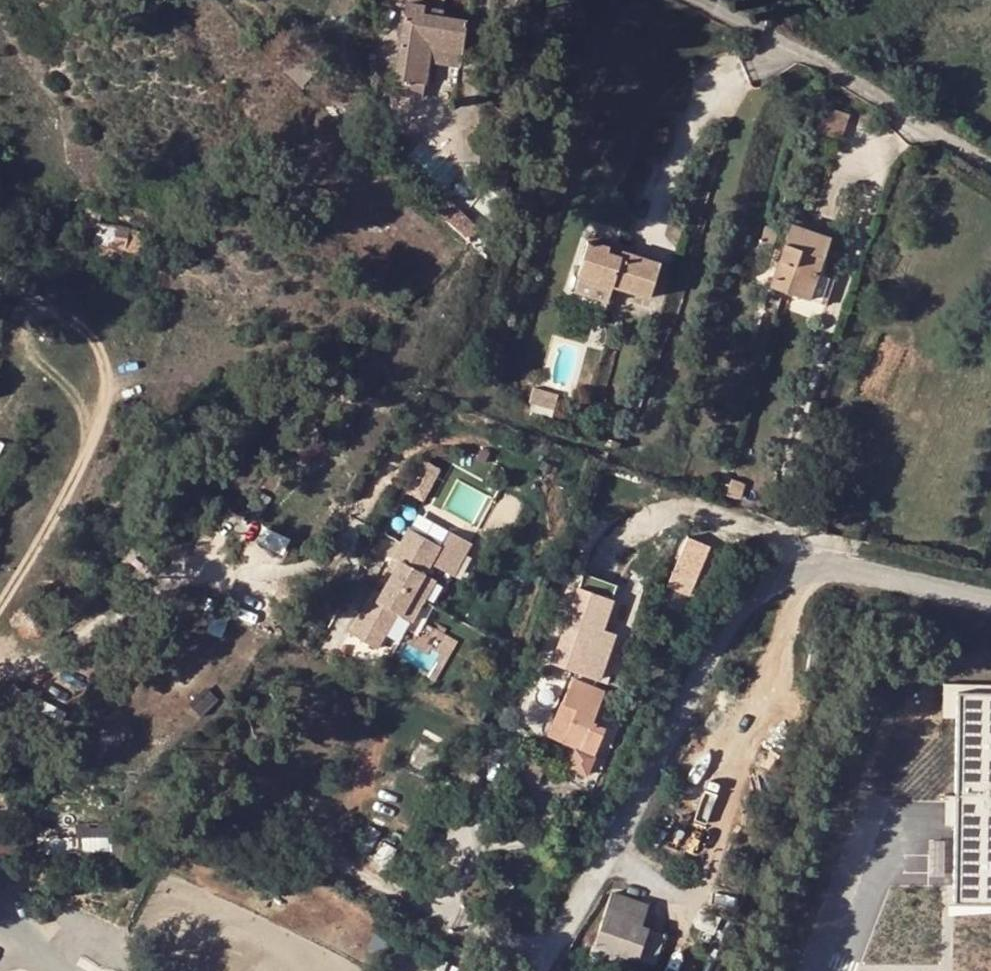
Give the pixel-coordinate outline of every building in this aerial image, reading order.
[(392,79),(395,80),(421,84),(424,84),(427,61),(429,47),(460,51),(464,20),(442,17),(443,10),(423,7),(424,5),(404,2),(392,79)] [(460,51),(429,47),(427,61),(458,66),(460,51)] [(420,98),(421,84),(395,80),(392,94),(420,98)] [(462,211),(454,222),(474,237),(482,226),(462,211)] [(100,212),(98,223),(129,228),(131,217),(100,212)] [(126,247),(129,228),(98,223),(95,242),(126,247)] [(829,238),(791,224),(769,285),(807,299),(816,274),(823,254),(829,238)] [(660,262),(622,251),(620,256),(607,252),(608,246),(588,240),(578,274),(612,284),(649,296),(660,262)] [(607,252),(620,256),(622,251),(608,246),(607,252)] [(609,294),(612,284),(578,274),(575,284),(609,294)] [(821,276),(816,274),(807,299),(819,303),(827,279),(821,276)] [(568,393),(544,386),(540,401),(563,408),(568,393)] [(668,586),(692,596),(714,543),(689,533),(668,586)] [(366,665),(386,629),(400,637),(412,616),(424,595),(413,589),(419,579),(440,591),(459,558),(437,546),(428,561),(398,544),(388,562),(382,573),(388,577),(384,585),(370,609),(366,617),(360,614),(340,650),(366,665)] [(583,571),(554,662),(605,678),(620,631),(609,627),(622,583),(583,571)] [(388,577),(382,573),(378,581),(384,585),(388,577)] [(370,609),(364,606),(360,614),(366,617),(370,609)] [(624,656),(616,653),(609,673),(622,679),(628,662),(622,660),(624,656)] [(572,705),(581,683),(570,678),(560,701),(572,705)] [(990,899),(990,680),(964,680),(963,899),(990,899)] [(560,701),(552,721),(586,734),(590,724),(603,692),(581,683),(572,705),(560,701)] [(603,728),(590,724),(586,734),(552,721),(547,734),(576,746),(568,766),(585,772),(603,728)] [(82,854),(80,834),(46,837),(47,856),(82,854)] [(112,849),(111,834),(82,837),(84,853),(112,849)] [(647,904),(611,891),(598,929),(617,936),(612,951),(616,953),(636,960),(648,927),(640,924),(647,904)] [(648,927),(636,960),(653,966),(665,933),(648,927)] [(593,945),(612,951),(617,936),(598,929),(593,945)] [(612,951),(593,945),(591,944),(588,955),(600,959),(596,970),(609,970),(616,953),(612,951)]
